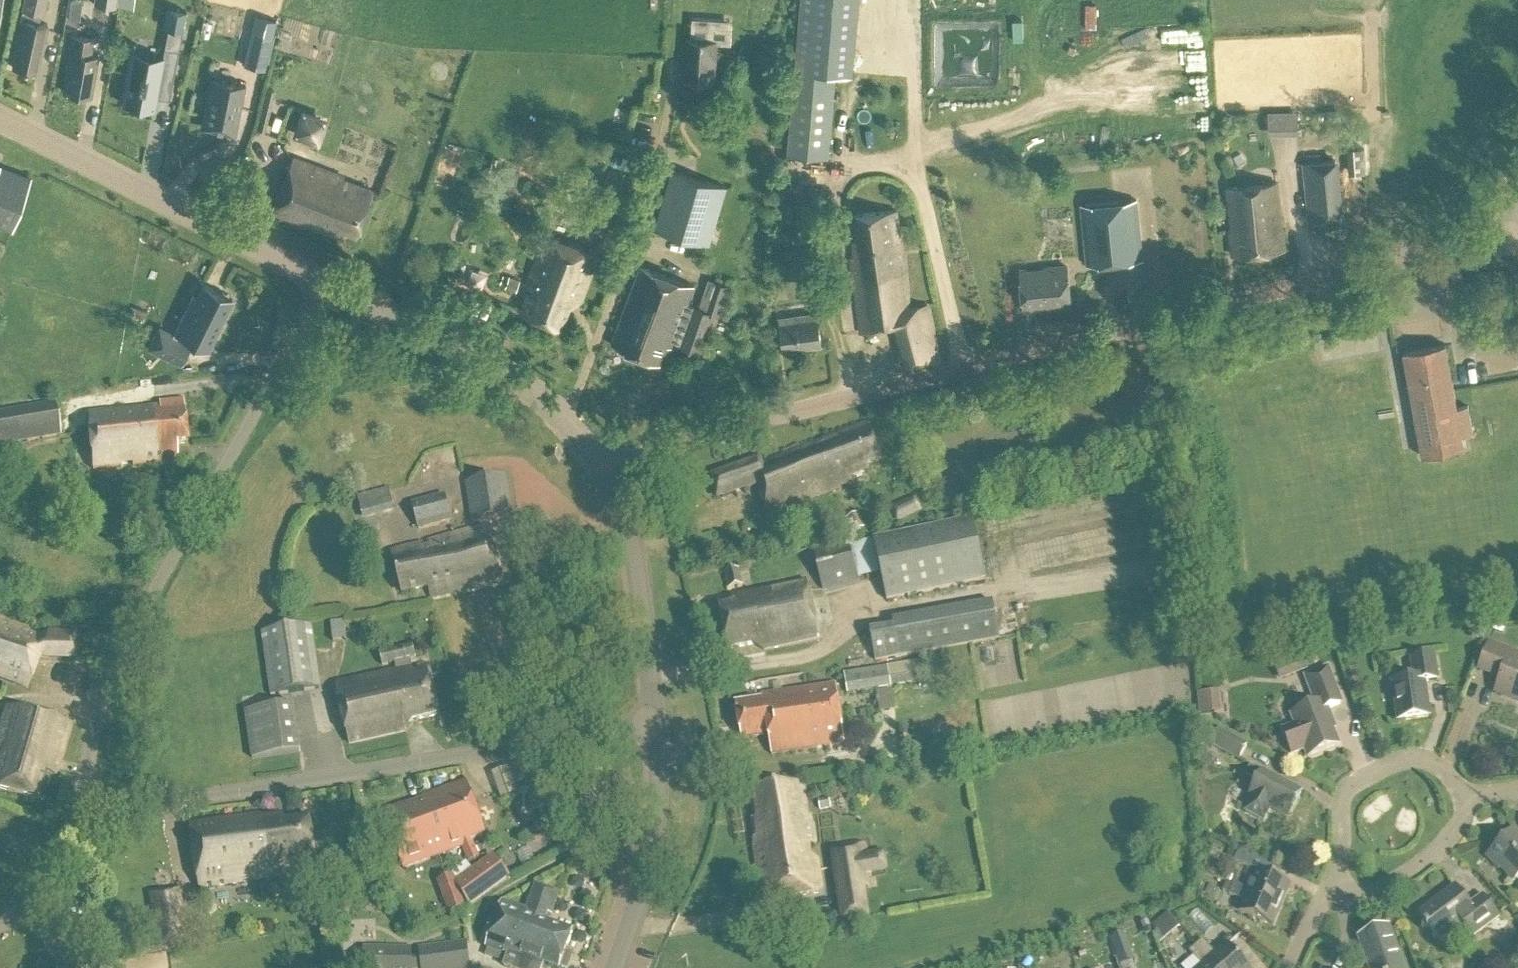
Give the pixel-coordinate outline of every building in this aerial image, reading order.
[(18,19),(21,20),(37,23),(40,12),(42,13),(44,0),(22,0),(18,19)] [(68,16),(66,28),(77,30),(79,18),(68,16)] [(21,20),(12,68),(36,73),(45,25),(37,23),(21,20)] [(795,67),(789,151),(832,154),(838,71),(841,23),(799,20),(795,67)] [(61,91),(69,92),(88,95),(95,56),(89,55),(91,39),(68,35),(65,53),(68,53),(61,91)] [(711,79),(713,42),(686,40),(684,77),(711,79)] [(131,53),(122,102),(153,108),(160,72),(173,75),(178,50),(163,48),(162,55),(162,56),(155,55),(155,57),(131,53)] [(252,54),(250,66),(265,69),(267,58),(252,54)] [(210,75),(200,127),(234,134),(244,82),(210,75)] [(299,127),(327,137),(336,112),(308,102),(299,127)] [(1306,128),(1305,105),(1274,106),(1275,129),(1306,128)] [(288,160),(269,211),(341,238),(344,229),(352,232),(367,190),(346,182),(338,179),(340,174),(302,160),(289,155),(288,160)] [(1302,160),(1308,217),(1340,214),(1335,156),(1302,160)] [(10,227),(30,174),(0,163),(0,223),(10,227)] [(723,228),(715,225),(726,187),(672,172),(655,229),(709,245),(710,242),(718,245),(723,228)] [(1276,181),(1245,183),(1226,185),(1230,229),(1227,229),(1229,254),(1282,249),(1276,181)] [(1136,197),(1080,202),(1083,233),(1085,260),(1086,262),(1141,257),(1136,197)] [(896,325),(906,364),(939,358),(925,303),(909,306),(901,255),(899,255),(892,209),(854,215),(857,238),(852,239),(854,256),(849,257),(860,330),(896,325)] [(597,253),(545,233),(522,292),(526,293),(520,310),(558,325),(566,304),(579,299),(597,253)] [(1047,273),(1023,275),(1025,308),(1040,307),(1040,304),(1049,303),(1049,306),(1070,304),(1067,264),(1047,265),(1047,273)] [(714,279),(708,297),(704,308),(686,301),(692,285),(640,265),(609,344),(658,363),(665,344),(669,345),(669,343),(672,344),(673,339),(701,349),(713,311),(720,314),(730,285),(714,279)] [(837,275),(836,266),(824,268),(825,277),(837,275)] [(503,273),(500,284),(518,289),(521,279),(503,273)] [(841,299),(837,278),(826,280),(829,301),(841,299)] [(232,298),(203,283),(196,297),(191,294),(172,332),(158,325),(147,346),(180,363),(191,341),(206,349),(232,298)] [(819,345),(814,314),(779,320),(784,351),(819,345)] [(1403,349),(1410,389),(1422,454),(1464,446),(1462,432),(1473,430),(1468,403),(1457,405),(1445,342),(1403,349)] [(87,416),(90,444),(93,472),(178,464),(176,448),(187,447),(183,402),(158,404),(159,410),(87,416)] [(0,415),(0,450),(60,439),(54,406),(0,415)] [(710,479),(719,503),(757,489),(768,517),(852,485),(850,480),(869,473),(868,468),(882,463),(868,426),(761,467),(758,460),(710,479)] [(553,459),(562,455),(556,446),(548,450),(553,459)] [(472,528),(513,520),(505,478),(464,484),(472,528)] [(388,489),(373,494),(380,518),(395,514),(388,489)] [(418,530),(451,521),(444,496),(411,505),(418,530)] [(915,499),(897,508),(904,522),(922,514),(915,499)] [(859,516),(846,521),(854,539),(867,533),(859,516)] [(972,520),(814,553),(821,588),(822,592),(825,592),(859,584),(858,580),(881,575),(886,602),(985,581),(972,520)] [(506,584),(490,526),(390,555),(402,596),(428,588),(431,598),(506,584)] [(739,572),(726,575),(730,591),(743,588),(739,572)] [(734,605),(720,608),(729,652),(753,648),(766,653),(819,642),(815,622),(816,622),(809,591),(807,582),(732,598),(734,605)] [(875,664),(999,641),(992,603),(892,621),(893,629),(870,633),(875,664)] [(350,620),(337,621),(339,638),(352,637),(350,620)] [(43,640),(0,623),(0,679),(26,689),(39,658),(71,659),(72,638),(49,636),(49,639),(43,640)] [(261,634),(270,697),(320,690),(311,627),(261,634)] [(1490,645),(1479,673),(1501,682),(1495,695),(1517,704),(1517,656),(1490,645)] [(415,659),(412,648),(380,656),(383,667),(394,664),(397,674),(337,687),(350,746),(405,734),(413,725),(438,719),(428,674),(414,677),(413,671),(410,661),(415,659)] [(1305,661),(1304,662),(1307,671),(1315,668),(1313,660),(1312,659),(1305,661)] [(1438,682),(1435,659),(1411,662),(1414,682),(1394,685),(1399,724),(1430,719),(1425,684),(1438,682)] [(1303,660),(1290,665),(1295,678),(1308,673),(1307,671),(1304,662),(1303,660)] [(844,675),(847,696),(891,689),(891,686),(896,685),(894,668),(888,669),(888,668),(844,675)] [(1292,759),(1306,753),(1308,760),(1340,748),(1329,719),(1331,719),(1328,712),(1343,706),(1329,670),(1305,679),(1316,708),(1292,717),(1295,727),(1281,732),(1292,759)] [(837,687),(806,692),(815,751),(845,747),(837,687)] [(815,751),(806,692),(763,698),(763,703),(737,707),(742,742),(769,738),(772,757),(815,751)] [(1220,694),(1198,696),(1200,717),(1214,716),(1213,706),(1222,706),(1220,694)] [(251,761),(300,754),(293,706),(245,713),(251,761)] [(6,709),(0,731),(0,791),(38,802),(45,775),(54,778),(68,726),(6,709)] [(1240,762),(1247,748),(1219,733),(1212,747),(1240,762)] [(901,740),(904,760),(912,759),(909,739),(901,740)] [(523,792),(520,783),(531,780),(526,763),(498,771),(506,797),(523,792)] [(1264,826),(1272,810),(1289,819),(1302,795),(1251,768),(1246,778),(1258,784),(1250,798),(1253,800),(1245,816),(1264,826)] [(468,786),(426,801),(445,856),(463,850),(470,865),(480,860),(474,847),(472,842),(486,837),(468,786)] [(800,802),(798,788),(753,794),(757,823),(754,823),(757,841),(756,850),(763,898),(769,903),(819,896),(822,890),(813,827),(811,828),(810,818),(807,819),(805,801),(800,802)] [(830,800),(819,802),(821,813),(832,811),(830,800)] [(445,856),(426,801),(384,815),(404,871),(445,856)] [(284,825),(283,819),(261,822),(260,820),(192,829),(200,891),(297,878),(296,870),(316,867),(310,821),(284,825)] [(1516,832),(1487,859),(1499,872),(1501,871),(1514,885),(1517,881),(1517,834),(1516,832)] [(871,879),(870,877),(888,874),(885,854),(867,856),(866,845),(830,850),(841,925),(870,921),(865,890),(869,886),(868,880),(871,879)] [(1241,849),(1236,861),(1280,877),(1284,868),(1241,849)] [(454,887),(471,909),(511,880),(495,857),(454,887)] [(1239,879),(1235,888),(1283,909),(1292,889),(1258,874),(1253,885),(1239,879)] [(458,895),(454,887),(456,885),(454,878),(440,883),(437,884),(443,900),(458,895)] [(1227,885),(1223,893),(1231,896),(1234,889),(1227,885)] [(1470,906),(1455,887),(1418,914),(1427,926),(1425,927),(1428,931),(1430,930),(1440,943),(1463,926),(1473,939),(1499,919),(1483,897),(1470,906)] [(527,913),(502,904),(486,950),(509,958),(505,967),(543,967),(544,966),(551,967),(562,967),(574,935),(548,926),(559,896),(536,888),(527,913)] [(1274,930),(1283,909),(1235,888),(1234,889),(1231,896),(1231,897),(1245,903),(1240,915),(1274,930)] [(189,947),(180,891),(149,896),(158,952),(189,947)] [(1156,923),(1164,939),(1185,928),(1176,912),(1156,923)] [(1389,930),(1359,941),(1369,967),(1403,967),(1389,930)] [(1111,940),(1120,967),(1134,963),(1125,935),(1111,940)] [(1510,945),(1517,956),(1517,939),(1510,945)] [(1197,949),(1214,967),(1247,967),(1228,946),(1217,956),(1204,942),(1197,949)] [(364,967),(471,967),(468,943),(425,948),(419,949),(421,958),(413,959),(413,949),(364,950),(364,967)] [(1197,949),(1191,954),(1202,967),(1214,967),(1197,949)] [(1022,967),(1031,967),(1034,964),(1027,960),(1022,967)]
